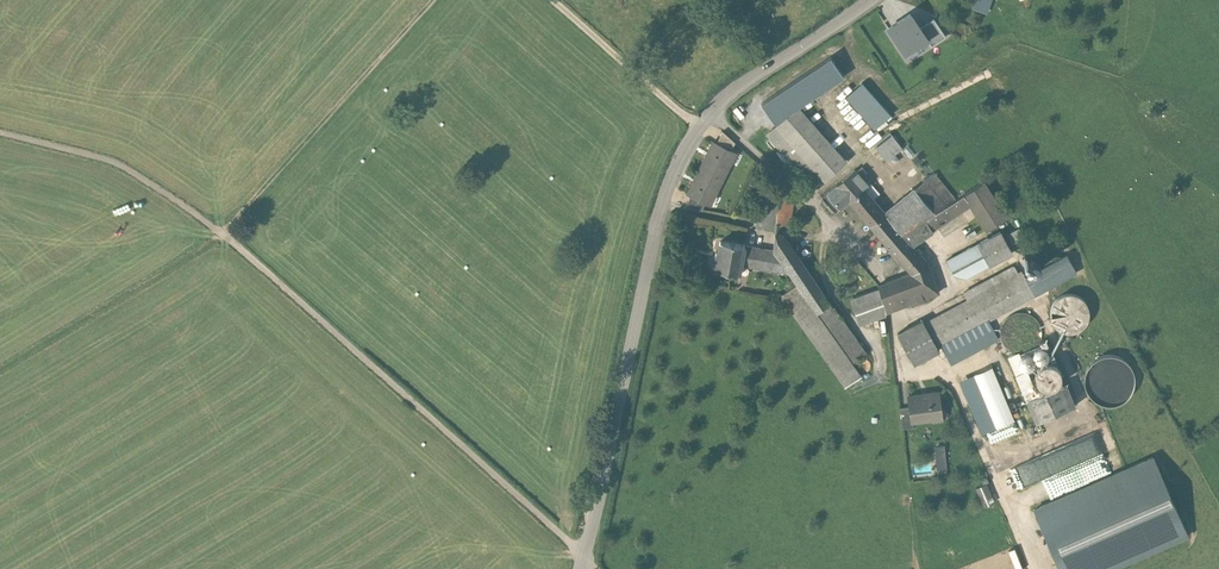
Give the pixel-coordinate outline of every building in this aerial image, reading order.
[(969,7),(987,13),(991,0),(972,0),(969,7)] [(921,30),(910,13),(888,28),(905,54),(928,39),(921,30)] [(934,21),(921,30),(928,39),(932,45),(945,37),(934,21)] [(841,77),(828,58),(763,103),(776,122),(841,77)] [(863,84),(847,97),(874,128),(890,115),(863,84)] [(845,159),(799,108),(769,135),(815,186),(845,159)] [(723,133),(717,144),(731,151),(734,143),(723,133)] [(901,148),(890,134),(876,145),(887,159),(901,148)] [(717,144),(713,142),(700,168),(723,179),(736,153),(731,151),(717,144)] [(723,179),(700,168),(687,193),(692,195),(705,202),(710,204),(723,179)] [(855,170),(823,199),(836,213),(849,201),(864,188),(868,184),(855,170)] [(934,173),(885,213),(903,234),(957,199),(934,173)] [(971,206),(986,230),(1007,218),(985,182),(964,195),(971,206)] [(864,188),(849,201),(869,225),(885,213),(864,188)] [(775,192),(774,223),(792,223),(793,192),(775,192)] [(705,202),(692,195),(686,207),(701,210),(705,202)] [(971,206),(964,195),(957,199),(903,234),(910,242),(912,245),(934,232),(932,230),(971,206)] [(885,213),(869,225),(895,255),(910,242),(903,234),(885,213)] [(1018,230),(1003,239),(1007,247),(1023,238),(1018,230)] [(774,251),(746,246),(743,266),(791,274),(798,285),(818,312),(830,303),(785,237),(776,233),(774,251)] [(1003,239),(1000,233),(948,261),(955,274),(966,277),(1011,253),(1007,247),(1003,239)] [(743,266),(746,246),(719,242),(715,268),(742,273),(743,266)] [(912,245),(910,242),(895,255),(911,275),(926,261),(912,245)] [(1066,255),(1025,278),(1035,296),(1076,274),(1066,255)] [(911,275),(880,286),(881,290),(887,313),(939,294),(926,261),(911,275)] [(938,348),(942,346),(989,321),(1035,296),(1025,278),(1022,272),(1017,274),(1013,267),(965,293),(969,301),(925,324),(938,348)] [(818,312),(798,285),(782,295),(846,386),(861,375),(852,362),(866,353),(830,303),(818,312)] [(887,313),(881,290),(852,299),(860,325),(887,315),(887,313)] [(1078,331),(1086,323),(1089,313),(1086,302),(1077,295),(1066,294),(1057,298),(1051,308),(1051,319),(1057,328),(1067,332),(1078,331)] [(1027,350),(1036,343),(1039,332),(1035,322),(1027,315),(1016,313),(1007,318),(1001,327),(1001,338),(1007,347),(1017,351),(1027,350)] [(938,348),(925,324),(923,320),(898,333),(914,363),(939,351),(938,348)] [(999,338),(989,321),(942,346),(951,364),(999,338)] [(1047,362),(1050,359),(1051,355),(1050,351),(1047,349),(1043,348),(1039,350),(1037,353),(1037,357),(1039,361),(1043,362),(1047,362)] [(1022,353),(1010,358),(1018,376),(1026,373),(1020,358),(1023,357),(1022,353)] [(1033,369),(1036,366),(1037,362),(1036,359),(1033,356),(1029,355),(1025,357),(1023,361),(1023,365),(1025,368),(1029,370),(1033,369)] [(1104,405),(1112,405),(1119,403),(1126,399),(1131,393),(1134,386),(1134,378),(1132,370),(1128,364),(1122,359),(1114,356),(1107,356),(1099,358),(1093,362),(1088,368),(1085,375),(1085,383),(1087,391),(1091,397),(1097,402),(1104,405)] [(1057,388),(1062,383),(1063,377),(1061,371),(1056,366),(1050,366),(1044,368),(1040,374),(1040,380),(1044,386),(1050,389),(1057,388)] [(1014,418),(992,367),(975,374),(997,425),(1014,418)] [(1026,373),(1018,376),(1038,421),(1074,405),(1065,385),(1039,396),(1029,371),(1026,373)] [(941,391),(909,396),(912,421),(944,416),(941,391)] [(1015,435),(1037,425),(1035,420),(1012,431),(1015,435)] [(1019,443),(1041,431),(1038,425),(1016,437),(1019,443)] [(1009,466),(1017,487),(1051,474),(1058,492),(1097,477),(1089,456),(1106,449),(1100,431),(1009,466)] [(944,446),(935,447),(937,469),(946,468),(944,446)] [(1035,507),(1062,568),(1112,568),(1186,537),(1151,457),(1035,507)] [(994,502),(986,484),(977,488),(985,506),(994,502)]
